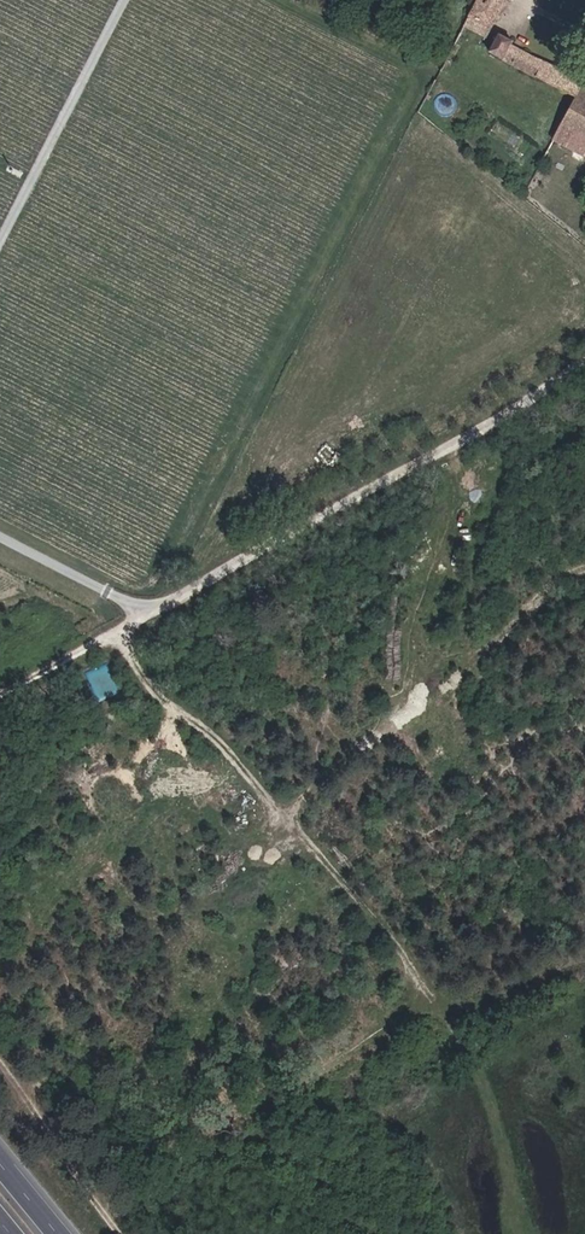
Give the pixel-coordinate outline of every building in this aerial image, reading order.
[(455,36),(478,49),(503,0),(473,0),(455,36)] [(490,46),(481,63),(570,110),(556,135),(584,150),(584,96),(549,78),(548,80),(500,58),(502,53),(490,46)] [(109,666),(89,673),(99,700),(119,692),(109,666)]
